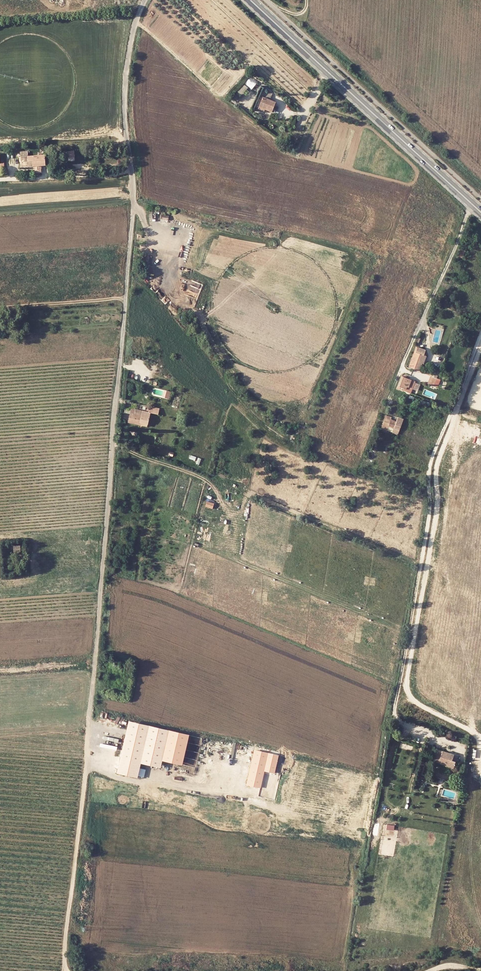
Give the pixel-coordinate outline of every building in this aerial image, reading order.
[(250,77),(245,83),(252,88),(257,82),(250,77)] [(262,98),(269,100),(271,96),(268,95),(269,92),(265,91),(262,98)] [(269,100),(262,98),(259,107),(264,109),(271,112),(275,102),(269,100)] [(33,161),(28,161),(28,156),(27,151),(20,152),(20,158),(20,161),(21,167),(33,166),(33,161)] [(28,161),(33,161),(33,166),(45,165),(45,155),(28,156),(28,161)] [(456,255),(461,258),(465,251),(459,249),(456,255)] [(415,347),(408,368),(419,372),(419,370),(422,363),(423,364),(425,356),(423,356),(425,350),(415,347)] [(431,374),(430,376),(436,378),(439,371),(433,369),(431,374)] [(436,378),(430,376),(427,384),(433,386),(436,378)] [(407,386),(408,387),(411,380),(401,377),(399,383),(404,385),(402,388),(405,389),(404,391),(404,392),(407,386)] [(404,392),(410,394),(415,381),(411,380),(408,387),(407,386),(404,392)] [(162,397),(170,399),(171,391),(164,390),(162,397)] [(140,422),(147,424),(149,413),(158,415),(159,408),(150,407),(148,412),(131,409),(128,422),(139,425),(140,422)] [(388,426),(393,428),(394,426),(400,428),(404,419),(397,416),(396,421),(391,420),(391,419),(387,417),(385,421),(383,421),(380,429),(387,431),(388,426)] [(188,735),(129,720),(115,773),(139,780),(143,763),(161,768),(164,758),(180,762),(188,735)] [(280,754),(254,748),(246,785),(261,788),(265,771),(276,773),(280,754)] [(445,765),(444,766),(453,769),(455,764),(456,762),(457,763),(459,760),(454,757),(454,755),(433,748),(429,760),(437,763),(445,765)]
